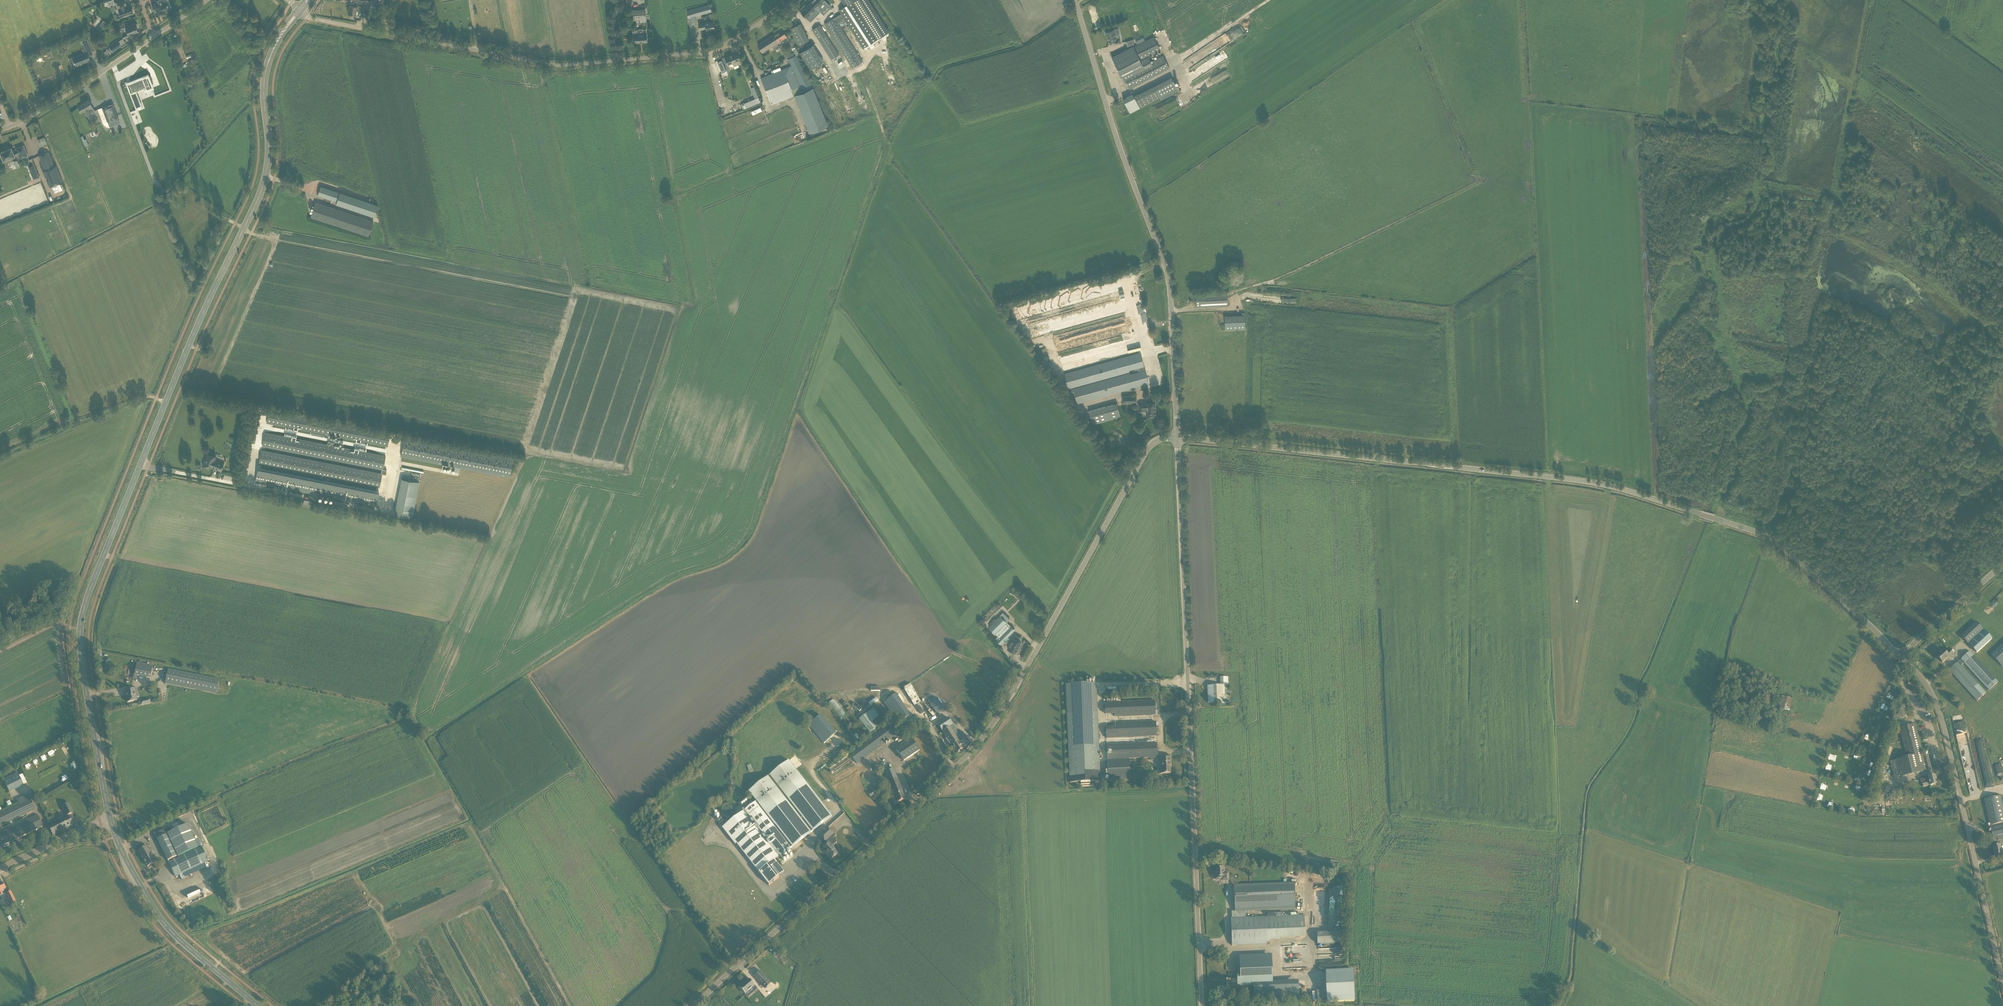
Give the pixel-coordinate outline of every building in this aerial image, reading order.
[(121,17),(132,13),(132,12),(133,12),(132,8),(131,9),(129,4),(127,5),(125,0),(122,0),(116,2),(119,8),(118,8),(121,17)] [(151,3),(156,16),(161,14),(162,16),(166,14),(164,9),(166,9),(165,4),(162,5),(160,0),(155,2),(151,3)] [(801,12),(811,21),(828,4),(825,0),(812,0),(801,12)] [(868,0),(842,0),(846,5),(839,9),(845,19),(863,48),(888,32),(868,0)] [(357,2),(356,6),(349,5),(348,13),(355,15),(356,9),(360,10),(361,5),(362,5),(360,16),(368,17),(370,5),(362,4),(363,3),(357,2)] [(686,12),(688,18),(691,17),(711,11),(710,5),(686,12)] [(633,9),(634,23),(646,22),(646,8),(633,9)] [(824,24),(852,68),(863,61),(835,17),(824,24)] [(700,29),(706,28),(707,30),(714,28),(713,21),(710,22),(710,20),(698,23),(700,29)] [(137,28),(137,27),(138,26),(137,24),(135,23),(128,25),(128,24),(125,25),(125,26),(127,32),(122,34),(123,38),(128,36),(129,37),(135,35),(134,33),(138,31),(138,30),(137,30),(137,29),(137,28)] [(797,25),(788,29),(792,37),(797,46),(809,40),(800,23),(797,25)] [(812,29),(831,60),(839,55),(820,24),(812,29)] [(635,35),(635,42),(648,41),(647,34),(646,29),(642,29),(642,28),(639,28),(639,29),(634,30),(635,35)] [(758,44),(760,48),(763,52),(772,46),(774,49),(789,40),(782,29),(758,44)] [(1105,32),(1105,34),(1106,34),(1109,43),(1113,42),(1114,45),(1121,43),(1119,38),(1117,38),(1114,29),(1105,32)] [(1151,61),(1148,56),(1160,50),(1153,37),(1133,47),(1112,58),(1124,81),(1125,80),(1129,88),(1130,88),(1130,89),(1170,69),(1163,55),(1151,61)] [(87,38),(82,40),(85,49),(90,47),(87,38)] [(118,42),(110,47),(112,50),(120,45),(118,42)] [(800,52),(811,70),(824,61),(813,44),(800,52)] [(86,50),(72,55),(75,63),(89,58),(86,50)] [(725,57),(727,61),(728,65),(733,63),(734,66),(741,63),(737,51),(732,53),(732,54),(730,55),(725,57)] [(771,104),(794,95),(813,88),(797,55),(797,54),(795,55),(788,59),(791,65),(761,77),(771,104)] [(726,70),(723,59),(718,61),(722,72),(726,70)] [(128,82),(126,82),(136,109),(141,107),(136,92),(144,88),(145,92),(153,88),(148,75),(128,82)] [(1132,94),(1123,99),(1130,112),(1139,108),(1144,105),(1177,88),(1171,77),(1133,96),(1132,94)] [(794,95),(809,132),(828,125),(813,87),(813,88),(794,95)] [(748,101),(744,103),(746,108),(750,106),(756,104),(760,102),(758,97),(755,98),(754,99),(748,101)] [(95,111),(88,100),(81,104),(81,105),(78,107),(81,112),(84,110),(87,114),(91,112),(92,113),(95,111)] [(118,117),(112,103),(102,107),(107,121),(118,117)] [(40,146),(47,143),(44,136),(38,139),(40,146)] [(0,152),(3,160),(3,161),(4,160),(14,156),(15,156),(14,156),(18,154),(20,159),(21,159),(27,156),(28,156),(23,146),(24,145),(23,145),(16,148),(16,149),(12,151),(11,148),(11,147),(11,148),(0,152)] [(47,180),(49,186),(62,181),(56,165),(54,166),(48,151),(38,155),(45,170),(43,171),(45,177),(48,176),(49,179),(47,180)] [(10,169),(19,167),(18,160),(8,162),(10,169)] [(378,205),(320,186),(317,195),(336,201),(336,204),(374,216),(378,205)] [(373,221),(320,203),(315,202),(310,217),(368,236),(373,221)] [(1230,284),(1237,284),(1242,279),(1242,272),(1238,268),(1231,267),(1226,272),(1225,279),(1230,284)] [(1031,334),(1129,312),(1121,277),(1017,301),(1020,316),(1090,300),(1100,298),(1102,303),(1028,320),(1031,334)] [(1195,293),(1196,307),(1227,305),(1226,291),(1195,293)] [(1224,316),(1225,330),(1244,329),(1244,315),(1224,316)] [(1134,331),(1129,332),(1130,337),(1059,357),(1063,372),(1139,351),(1134,331)] [(1130,395),(1122,396),(1122,403),(1130,403),(1136,402),(1135,395),(1130,395)] [(1145,404),(1138,404),(1138,408),(1145,408),(1146,411),(1146,416),(1149,416),(1149,417),(1153,417),(1153,416),(1156,415),(1155,402),(1145,403),(1145,404)] [(1105,406),(1109,420),(1120,416),(1117,403),(1105,406)] [(385,455),(332,444),(333,442),(327,441),(327,443),(264,431),(261,446),(381,469),(381,472),(381,473),(385,474),(386,469),(382,469),(385,455)] [(513,457),(404,436),(401,456),(454,466),(454,471),(459,472),(460,467),(509,477),(513,457)] [(381,472),(310,459),(261,449),(258,464),(320,476),(319,479),(323,480),(324,477),(379,487),(381,473),(381,472)] [(203,464),(208,467),(211,468),(211,467),(220,471),(223,463),(214,459),(215,457),(207,453),(203,464)] [(323,480),(319,479),(308,477),(258,467),(256,477),(255,482),(310,492),(309,496),(319,498),(320,494),(376,505),(377,500),(377,496),(378,495),(380,495),(381,492),(380,492),(378,491),(323,480)] [(394,515),(412,519),(419,481),(401,478),(394,515)] [(1993,606),(2002,595),(2002,591),(2002,589),(1989,603),(1993,606)] [(988,626),(995,633),(1009,618),(1002,611),(988,626)] [(1982,651),(1981,651),(1993,640),(1976,622),(1960,636),(1978,655),(1982,651)] [(994,638),(997,640),(1000,644),(1014,630),(1010,625),(999,636),(997,634),(994,638)] [(1013,637),(1007,648),(1015,652),(1021,641),(1013,637)] [(2001,666),(2002,664),(2002,642),(1990,654),(2001,666)] [(1937,657),(1942,663),(1949,657),(1950,658),(1954,655),(1952,653),(1954,651),(1952,649),(1950,651),(1949,650),(1945,653),(1943,651),(1937,657)] [(1949,670),(1977,701),(1986,693),(1961,665),(1964,663),(1988,690),(1997,682),(1970,651),(1949,670)] [(153,667),(137,665),(136,672),(152,674),(153,667)] [(164,684),(216,694),(219,679),(167,669),(164,684)] [(1219,686),(1212,686),(1207,686),(1208,703),(1222,702),(1221,694),(1224,694),(1224,686),(1226,686),(1226,677),(1219,677),(1219,686)] [(911,683),(904,687),(914,706),(921,702),(911,683)] [(1096,684),(1066,685),(1067,714),(1070,783),(1076,783),(1076,787),(1094,786),(1094,782),(1100,782),(1097,712),(1096,684)] [(125,691),(127,703),(136,701),(136,697),(138,696),(137,689),(125,691)] [(900,692),(884,702),(894,718),(899,715),(902,720),(911,715),(900,696),(902,694),(900,692)] [(1781,695),(1778,708),(1789,711),(1792,698),(1781,695)] [(840,720),(847,715),(835,699),(828,703),(840,720)] [(937,699),(932,703),(938,711),(944,707),(937,699)] [(1104,703),(1105,714),(1115,714),(1115,717),(1155,715),(1155,701),(1104,703)] [(1896,717),(1903,718),(1907,714),(1908,707),(1904,702),(1897,702),(1893,706),(1892,712),(1896,717)] [(873,722),(880,715),(874,707),(866,714),(873,722)] [(808,725),(823,744),(835,734),(820,715),(808,725)] [(954,749),(957,753),(963,749),(960,743),(963,741),(947,717),(937,724),(950,745),(953,749),(954,749)] [(848,753),(856,764),(899,732),(891,721),(848,753)] [(1115,726),(1105,726),(1106,738),(1156,736),(1156,722),(1115,724),(1115,726)] [(1889,761),(1894,779),(1931,770),(1928,755),(1923,756),(1915,725),(1899,729),(1906,757),(1889,761)] [(853,734),(856,738),(864,732),(861,728),(853,734)] [(802,735),(805,739),(811,734),(807,730),(802,735)] [(817,746),(821,743),(814,736),(810,739),(817,746)] [(894,747),(903,761),(919,750),(910,736),(894,747)] [(1980,739),(1973,741),(1983,780),(1979,782),(1981,790),(1992,787),(1980,739)] [(1128,744),(1106,745),(1108,781),(1130,780),(1129,759),(1157,758),(1157,743),(1128,744)] [(837,756),(845,750),(842,748),(835,754),(837,756)] [(847,755),(829,768),(835,776),(853,763),(847,755)] [(1156,768),(1157,774),(1160,774),(1170,773),(1170,767),(1171,766),(1171,756),(1160,756),(1161,768),(1156,768)] [(775,860),(832,816),(830,814),(831,813),(830,810),(828,811),(789,761),(748,792),(756,802),(722,828),(735,845),(736,844),(769,885),(785,873),(775,860)] [(891,789),(888,791),(889,793),(890,793),(891,797),(895,796),(897,803),(905,799),(893,769),(884,772),(891,789)] [(3,780),(9,793),(23,786),(23,785),(26,783),(22,774),(18,776),(17,773),(3,780)] [(1935,776),(1928,778),(1929,781),(1923,783),(1924,787),(1930,786),(1932,792),(1938,790),(1937,784),(1936,780),(1937,779),(1936,776),(1935,776)] [(1891,793),(1886,800),(1890,802),(1895,795),(1891,793)] [(35,810),(27,794),(21,798),(22,801),(0,812),(0,827),(35,810)] [(1990,826),(1990,825),(2002,822),(2002,807),(2000,796),(1984,799),(1990,826)] [(61,807),(65,816),(73,813),(68,803),(61,807)] [(734,810),(734,809),(734,808),(733,806),(732,805),(731,805),(731,804),(729,804),(728,803),(726,804),(725,804),(724,804),(723,805),(722,806),(721,808),(721,809),(721,810),(721,811),(721,812),(722,813),(723,815),(724,816),(725,817),(727,817),(728,817),(730,817),(731,816),(732,815),(733,814),(734,813),(734,812),(734,810)] [(2,846),(43,826),(37,815),(0,833),(0,841),(2,846)] [(49,827),(50,830),(53,835),(73,825),(69,817),(49,827)] [(1990,826),(1994,842),(1995,847),(1993,847),(1995,856),(2002,855),(1999,841),(2002,840),(2002,822),(1990,825),(1990,826)] [(167,834),(178,857),(198,847),(187,824),(167,834)] [(819,837),(825,843),(834,834),(829,828),(819,837)] [(156,839),(167,861),(177,856),(166,835),(163,829),(154,834),(157,839),(156,839)] [(832,846),(833,846),(830,842),(827,845),(822,849),(826,854),(831,859),(838,853),(832,846)] [(138,851),(147,867),(155,863),(146,847),(138,851)] [(167,862),(174,877),(207,861),(200,847),(167,862)] [(1216,868),(1216,875),(1217,875),(1217,880),(1222,880),(1222,881),(1229,881),(1228,873),(1224,873),(1224,868),(1216,868)] [(1294,882),(1234,885),(1235,911),(1235,912),(1246,911),(1295,909),(1295,908),(1294,899),(1294,882)] [(5,894),(10,904),(15,901),(10,891),(5,894)] [(1233,917),(1234,935),(1303,933),(1303,917),(1303,914),(1233,917)] [(1343,934),(1318,934),(1318,942),(1343,942),(1343,934)] [(770,961),(763,967),(767,973),(775,966),(770,961)] [(1327,971),(1328,1002),(1354,1001),(1353,970),(1327,971)] [(1273,985),(1272,973),(1244,974),(1244,971),(1237,971),(1237,986),(1273,985)] [(764,975),(758,981),(765,988),(771,983),(764,975)] [(743,985),(739,988),(745,995),(755,986),(749,979),(743,985)] [(1222,981),(1223,989),(1230,989),(1230,988),(1233,988),(1233,990),(1236,990),(1235,980),(1222,981)]
